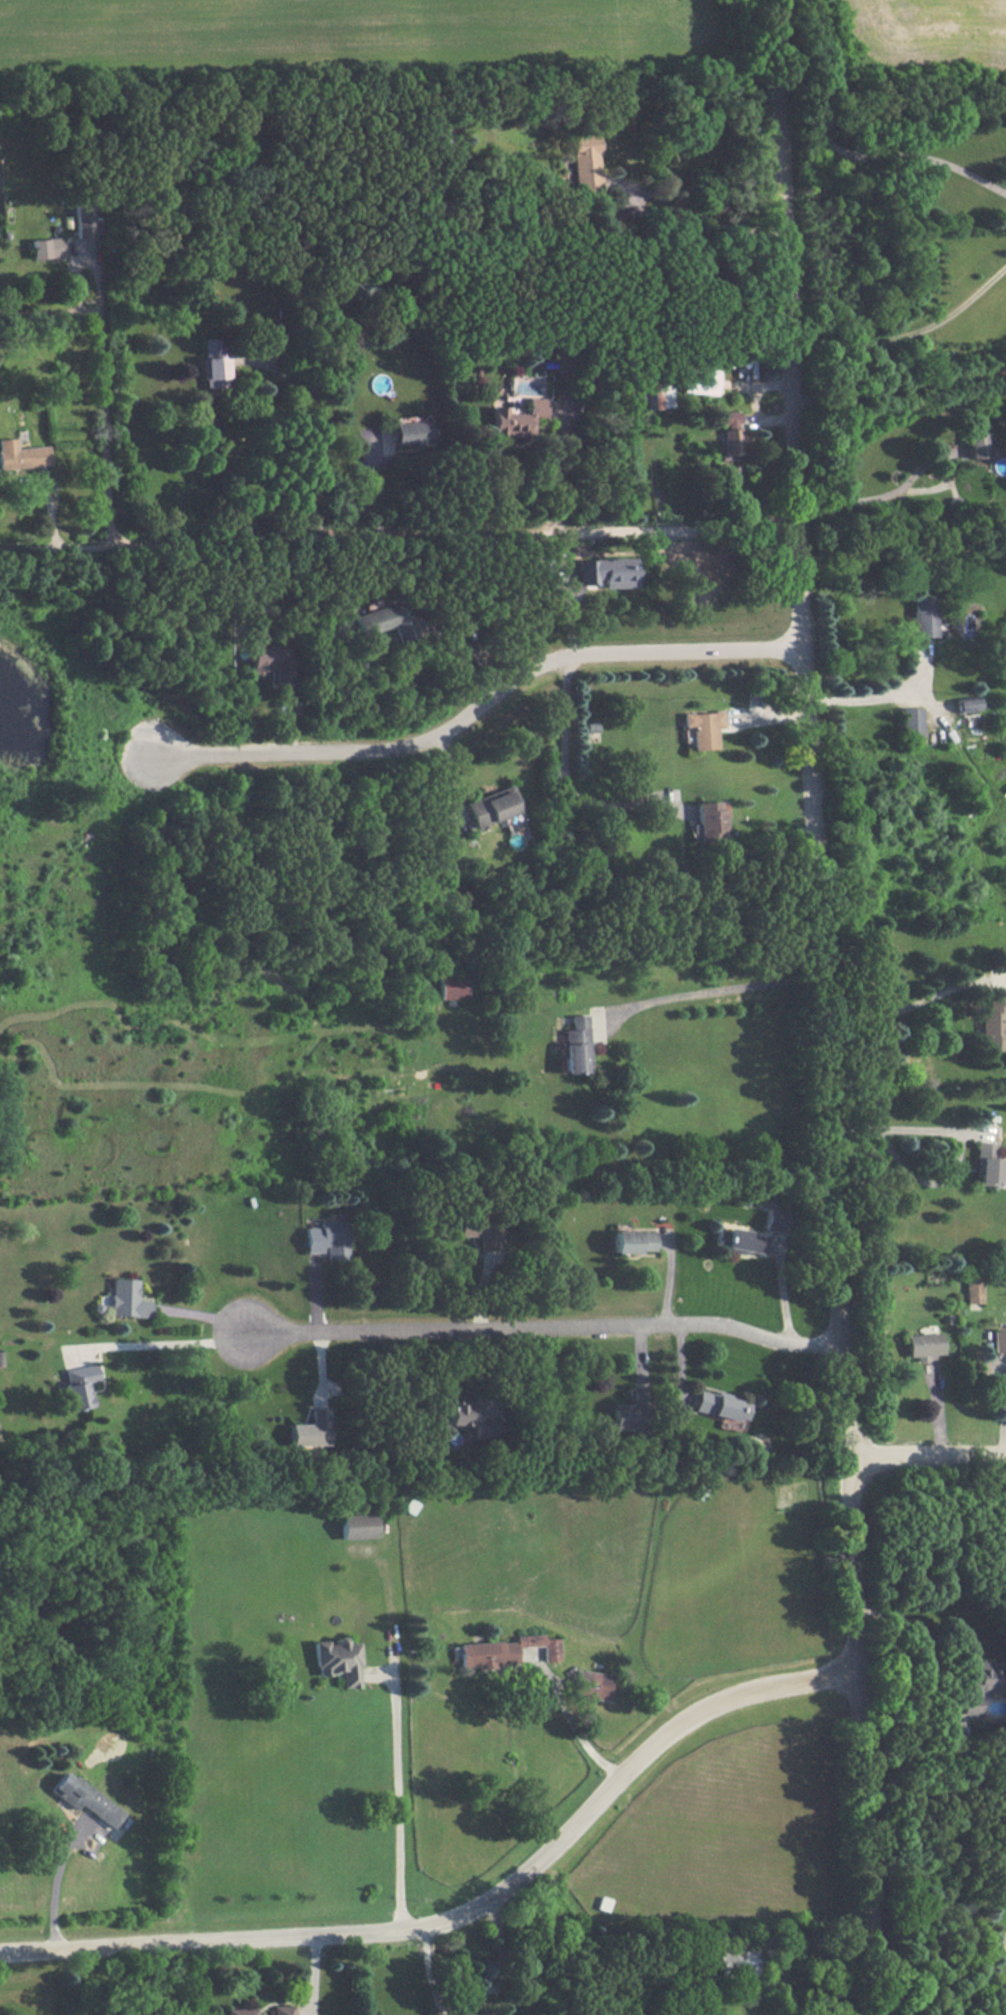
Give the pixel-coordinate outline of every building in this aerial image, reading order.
[(571,134),(573,194),(599,194),(598,134),(571,134)] [(94,237),(93,205),(75,205),(76,237),(94,237)] [(62,237),(31,238),(32,258),(63,257),(62,237)] [(204,387),(227,386),(225,338),(203,338),(204,387)] [(719,369),(685,368),(684,391),(718,393),(719,369)] [(650,408),(675,407),(674,383),(649,384),(650,408)] [(492,406),(492,435),(533,436),(533,415),(544,416),(544,397),(526,397),(526,412),(515,412),(515,407),(492,406)] [(722,459),(740,459),(739,411),(721,411),(722,459)] [(432,444),(431,421),(394,422),(394,445),(432,444)] [(989,430),(965,430),(965,446),(970,446),(970,458),(989,458),(989,430)] [(50,465),(49,445),(17,447),(16,437),(0,438),(0,468),(50,465)] [(577,583),(600,583),(600,587),(636,587),(635,557),(577,558),(577,583)] [(936,636),(934,593),(911,594),(912,637),(936,636)] [(354,615),(360,636),(393,626),(397,641),(415,635),(404,599),(354,615)] [(294,685),(294,645),(252,646),(252,672),(275,671),(275,685),(294,685)] [(958,712),(980,709),(979,695),(956,698),(958,712)] [(922,707),(901,708),(902,736),(923,735),(922,707)] [(723,727),(723,710),(681,712),(682,727),(691,726),(692,749),(717,748),(716,728),(723,727)] [(586,732),(598,732),(598,723),(586,722),(586,732)] [(520,810),(510,784),(463,802),(473,827),(520,810)] [(725,801),(697,802),(698,839),(726,838),(725,801)] [(436,976),(437,999),(465,998),(464,975),(436,976)] [(1000,990),(1000,996),(988,996),(987,1011),(981,1011),(980,1050),(1003,1050),(1003,1040),(1005,1040),(1005,1020),(1005,1013),(1005,1014),(1005,991),(1000,990)] [(564,1073),(589,1072),(587,1014),(570,1014),(571,1029),(563,1029),(564,1073)] [(977,1174),(977,1184),(1005,1186),(1005,1179),(1005,1158),(993,1157),(994,1142),(975,1141),(973,1174),(977,1174)] [(788,1210),(766,1208),(765,1230),(787,1231),(788,1210)] [(496,1250),(496,1228),(497,1228),(497,1214),(458,1215),(458,1235),(479,1235),(479,1250),(496,1250)] [(304,1252),(324,1251),(325,1257),(348,1257),(347,1220),(318,1221),(319,1226),(304,1227),(304,1252)] [(714,1247),(764,1253),(767,1233),(726,1228),(726,1230),(716,1229),(714,1247)] [(654,1230),(613,1230),(612,1251),(654,1252),(654,1230)] [(966,1276),(966,1302),(983,1302),(982,1276),(966,1276)] [(138,1278),(111,1278),(110,1315),(149,1316),(150,1300),(137,1300),(138,1278)] [(992,1351),(1005,1351),(1005,1329),(992,1329),(992,1351)] [(928,1354),(942,1354),(941,1332),(906,1334),(906,1356),(915,1356),(915,1362),(928,1361),(928,1354)] [(62,1369),(68,1408),(91,1405),(87,1382),(98,1380),(95,1364),(62,1369)] [(612,1404),(612,1429),(645,1428),(644,1388),(632,1388),(632,1403),(612,1404)] [(692,1411),(733,1420),(733,1417),(744,1419),(749,1399),(714,1392),(714,1393),(697,1389),(692,1411)] [(447,1424),(479,1425),(480,1416),(476,1416),(476,1401),(448,1400),(447,1424)] [(290,1445),(329,1444),(328,1406),(310,1407),(310,1423),(289,1424),(290,1445)] [(374,1513),(339,1514),(340,1538),(375,1537),(374,1513)] [(459,1643),(460,1666),(517,1664),(516,1646),(543,1645),(543,1660),(559,1660),(558,1637),(543,1637),(543,1633),(515,1635),(515,1640),(459,1643)] [(359,1686),(357,1641),(345,1642),(345,1636),(334,1636),(335,1640),(313,1642),(315,1673),(340,1672),(341,1687),(359,1686)] [(609,1699),(611,1673),(574,1669),(571,1696),(609,1699)] [(48,1791),(75,1809),(79,1804),(113,1828),(124,1811),(73,1774),(71,1777),(62,1771),(48,1791)] [(294,2004),(271,2005),(271,2014),(266,2014),(294,2014),(294,2004)] [(225,2014),(255,2014),(255,2007),(225,2008),(225,2014)]
